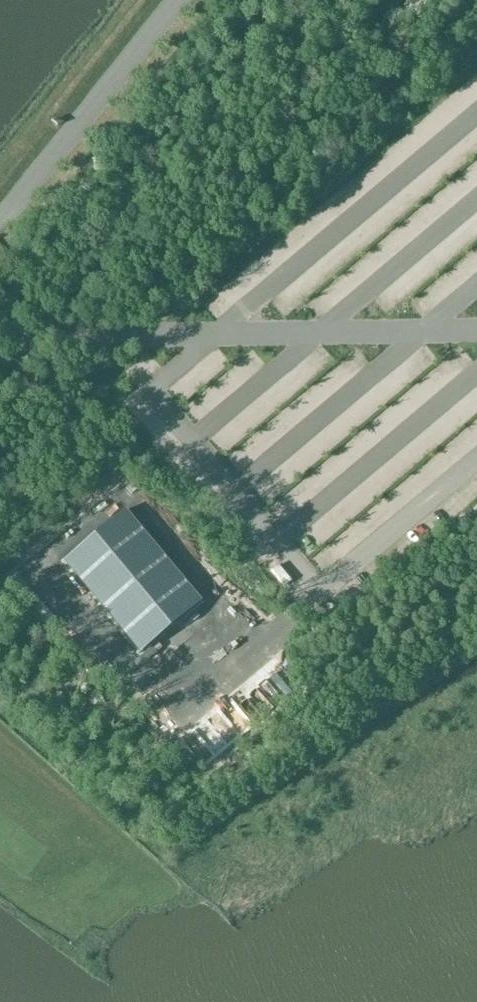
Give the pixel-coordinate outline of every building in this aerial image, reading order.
[(269,659),(186,576),(131,627),(216,712),(269,659)]
